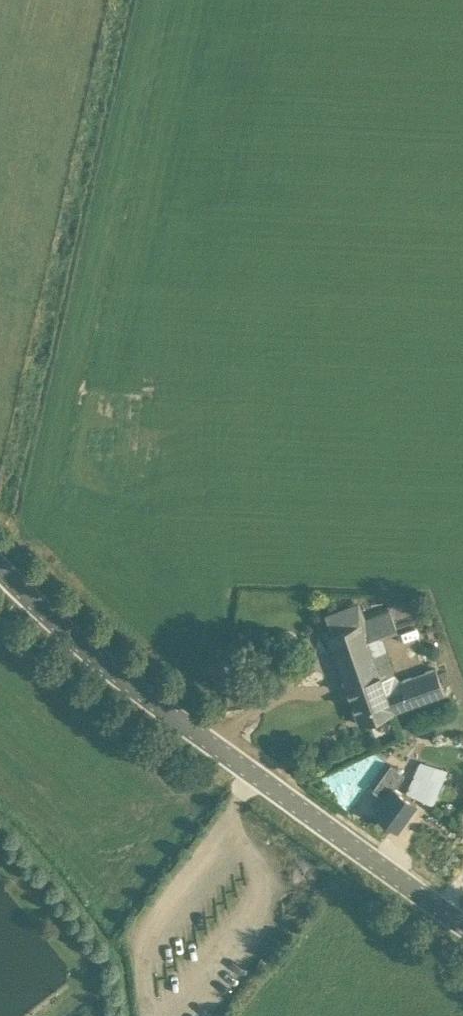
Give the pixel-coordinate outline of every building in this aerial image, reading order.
[(395,673),(393,674),(383,648),(386,647),(382,637),(398,631),(389,607),(362,617),(363,619),(328,632),(360,722),(393,711),(393,710),(444,691),(435,667),(401,680),(395,673)] [(409,792),(432,801),(446,769),(411,755),(404,772),(415,776),(409,792)] [(383,775),(374,787),(385,796),(375,810),(398,827),(417,800),(383,775)] [(445,804),(441,810),(440,811),(450,817),(455,810),(445,804)]
